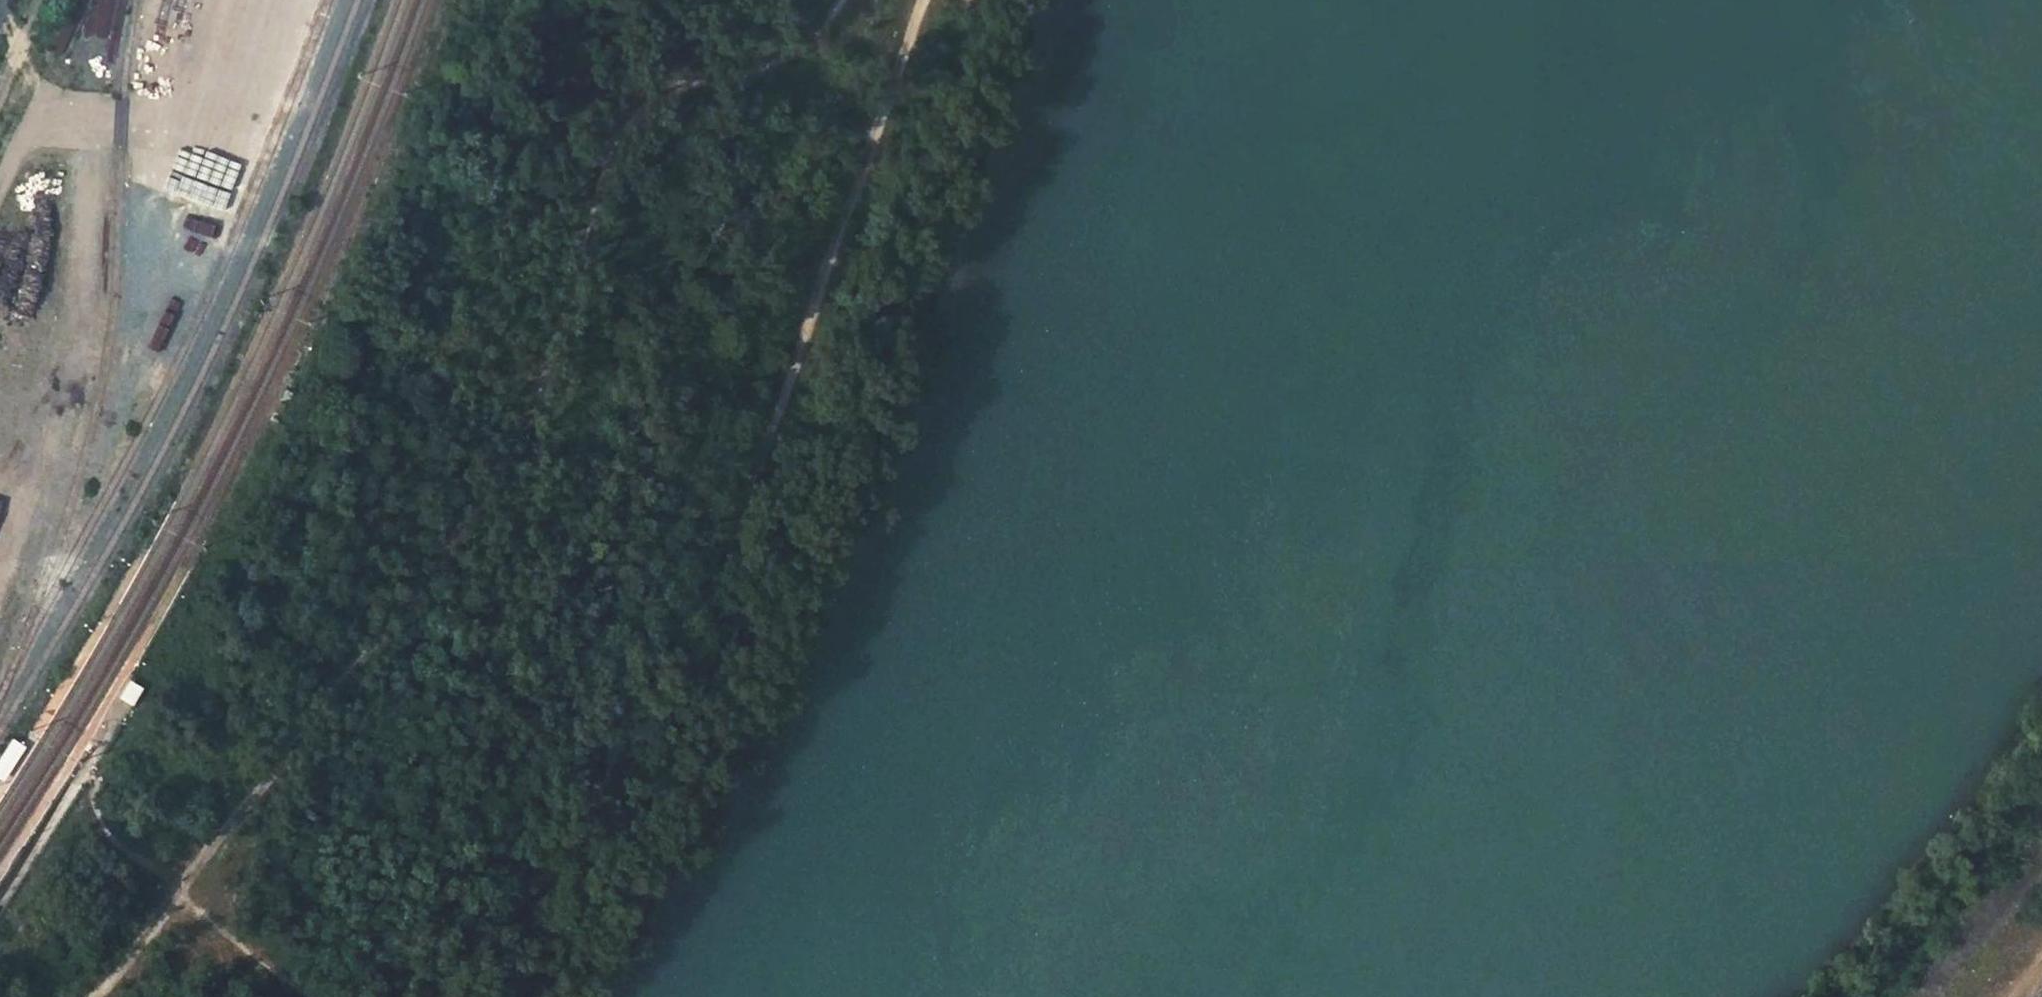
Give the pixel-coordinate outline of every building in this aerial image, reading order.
[(135,709),(147,691),(131,676),(119,695),(135,709)] [(0,757),(0,778),(3,779),(25,746),(13,738),(0,757)]
